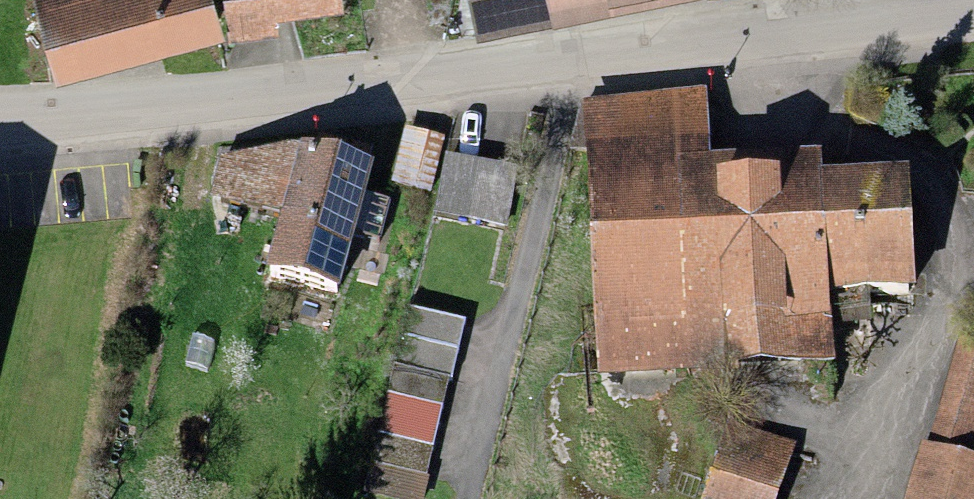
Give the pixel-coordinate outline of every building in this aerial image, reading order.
[(58,88),(226,43),(215,0),(34,0),(58,88)] [(230,43),(279,38),(277,24),(343,17),(341,0),(226,0),(230,43)] [(545,0),(469,0),(477,44),(551,30),(545,0)] [(551,30),(703,0),(545,0),(551,30)] [(583,98),(599,372),(724,365),(712,150),(708,90),(583,98)] [(445,135),(405,125),(391,180),(431,190),(445,135)] [(373,156),(301,139),(218,153),(209,194),(278,210),(265,264),(344,282),(373,156)] [(823,144),(712,150),(724,365),(835,360),(832,287),(825,165),(823,144)] [(518,166),(445,152),(434,213),(506,227),(518,166)] [(910,160),(825,165),(832,287),(916,282),(910,160)] [(406,304),(363,488),(404,498),(424,498),(466,318),(406,304)] [(973,462),(973,347),(957,342),(925,447),(973,462)] [(698,498),(767,498),(780,448),(715,432),(698,498)] [(901,498),(973,498),(973,462),(925,447),(917,445),(901,498)]
